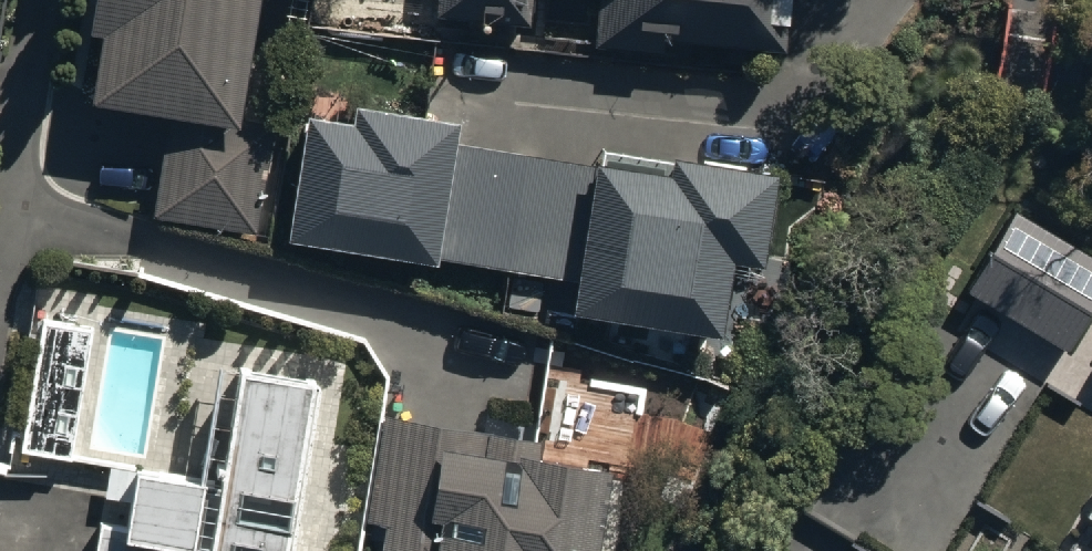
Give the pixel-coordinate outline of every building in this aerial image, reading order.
[(89,30),(102,32),(91,102),(169,115),(153,213),(256,230),(272,126),(236,120),(255,0),(93,0),(89,30)] [(434,18),(529,23),(531,0),(436,0),(434,18)] [(592,44),(781,55),(784,0),(594,0),(592,44)] [(574,281),(591,164),(452,144),(455,118),(351,106),(350,118),(306,113),(288,241),(574,281)] [(591,164),(574,281),(570,311),(718,332),(728,259),(762,264),(775,172),(671,157),(669,175),(592,164),(591,164)] [(1014,207),(965,291),(1068,351),(1091,309),(1091,253),(1014,207)] [(552,344),(539,421),(596,431),(609,353),(552,344)] [(128,521),(104,518),(99,550),(282,550),(308,381),(216,367),(199,481),(135,471),(128,521)] [(384,413),(365,521),(388,525),(384,550),(595,550),(609,466),(538,454),(541,438),(384,413)]
